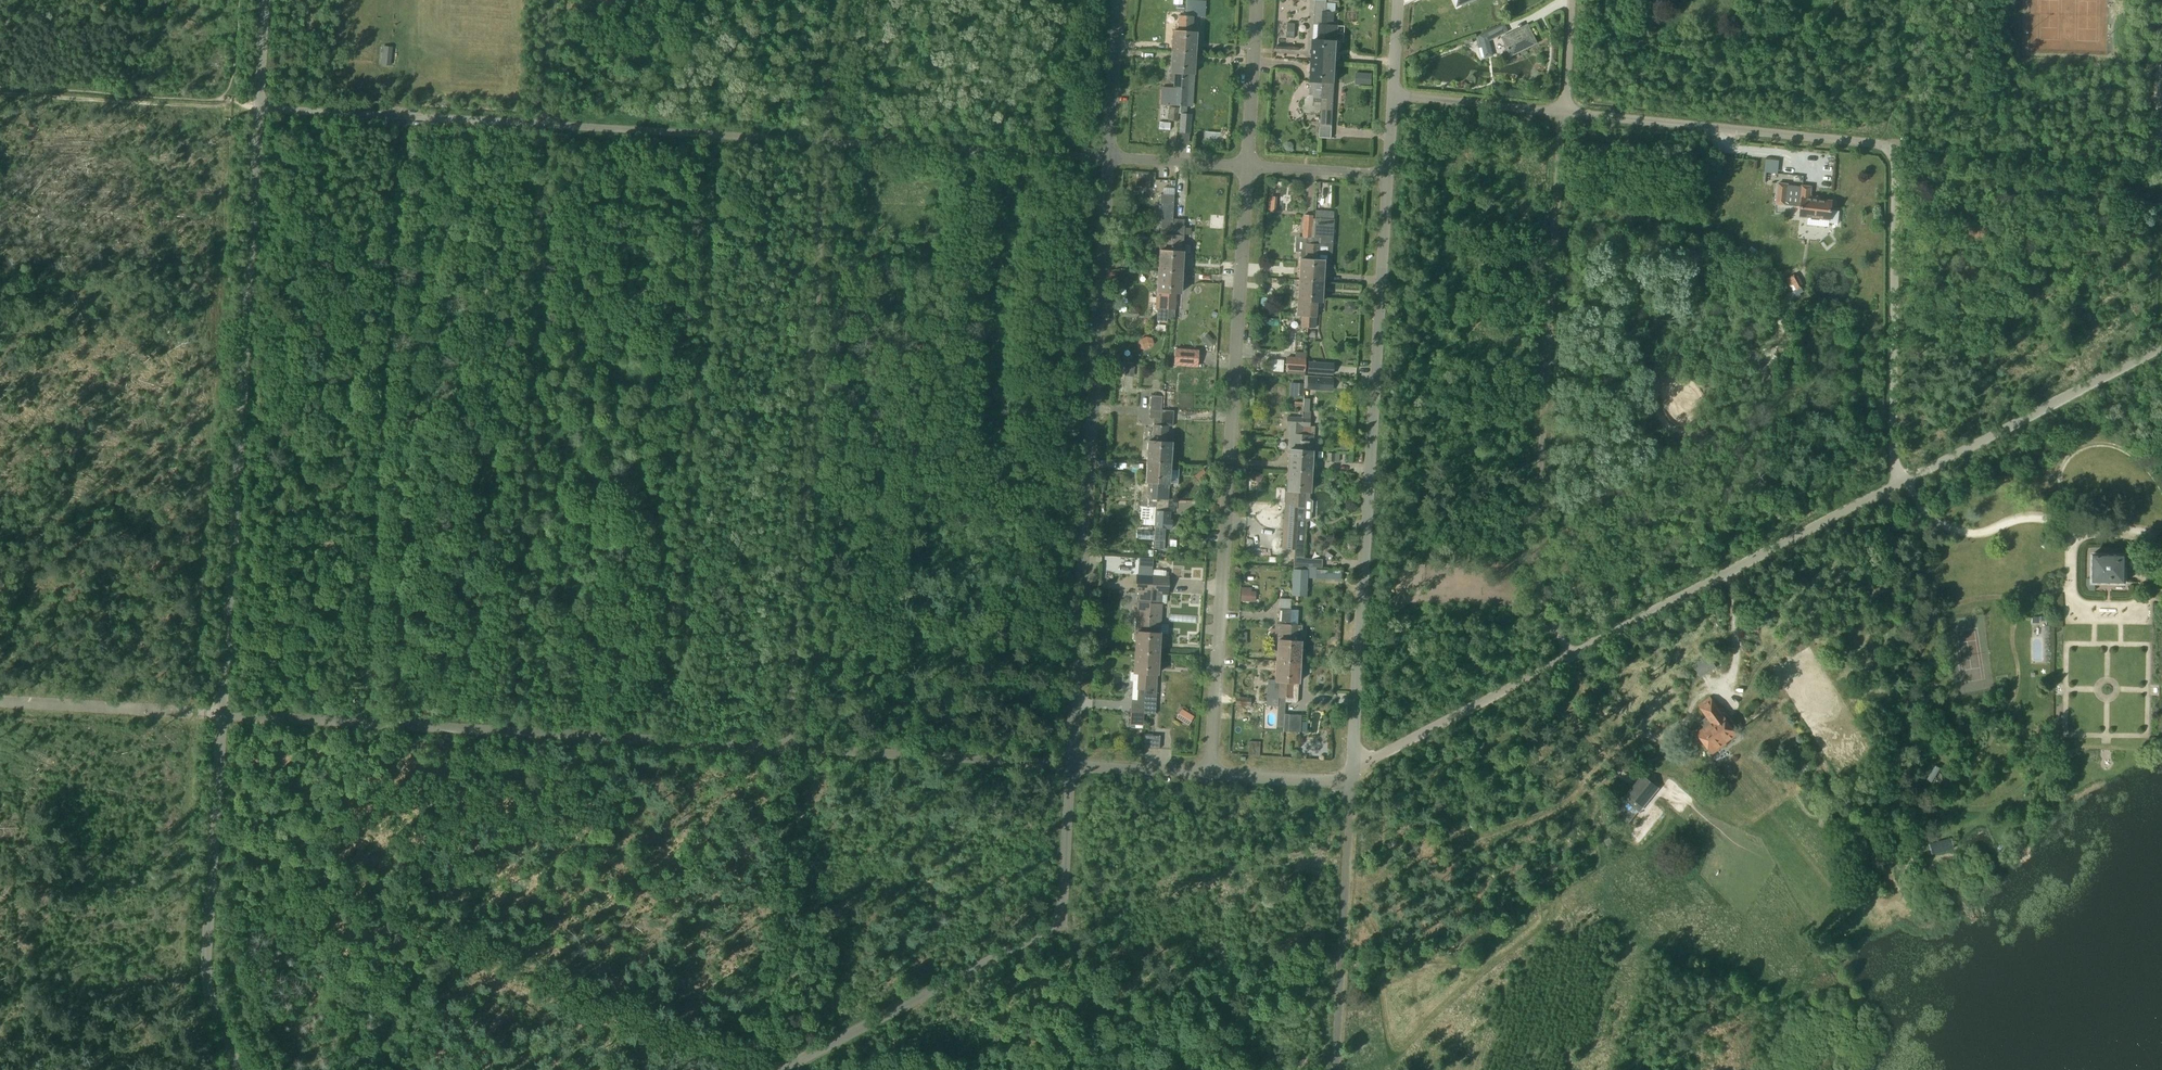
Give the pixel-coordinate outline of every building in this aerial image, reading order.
[(1312,60),(1324,61),(1326,11),(1327,0),(1316,0),(1314,24),(1319,25),(1318,40),(1313,40),(1312,60)] [(1324,61),(1336,62),(1337,41),(1332,41),(1334,12),(1326,11),(1324,61)] [(1171,51),(1183,52),(1185,16),(1178,15),(1177,32),(1172,31),(1171,51)] [(1183,52),(1195,53),(1196,33),(1192,33),(1193,16),(1185,16),(1183,52)] [(1480,38),(1476,39),(1478,45),(1482,44),(1485,57),(1493,55),(1490,41),(1490,39),(1498,35),(1508,31),(1505,24),(1495,29),(1479,36),(1480,38)] [(1527,26),(1518,31),(1504,38),(1512,53),(1535,42),(1527,26)] [(390,65),(393,47),(380,45),(380,51),(383,52),(381,64),(390,65)] [(1171,51),(1170,72),(1171,72),(1170,81),(1174,81),(1173,102),(1173,105),(1180,106),(1183,52),(1171,51)] [(1194,74),(1195,53),(1183,52),(1180,106),(1179,113),(1181,113),(1179,132),(1189,133),(1191,114),(1186,114),(1187,103),(1189,73),(1194,74)] [(1303,112),(1321,113),(1324,61),(1312,60),(1311,81),(1310,95),(1315,95),(1314,102),(1314,106),(1304,105),(1303,112)] [(1335,82),(1336,62),(1324,61),(1321,113),(1320,124),(1319,137),(1331,138),(1332,125),(1334,99),(1332,99),(1333,82),(1335,82)] [(1355,72),(1354,83),(1371,84),(1371,72),(1355,72)] [(1170,107),(1168,120),(1177,121),(1179,108),(1170,107)] [(1204,131),(1204,144),(1224,145),(1224,131),(1204,131)] [(1764,172),(1777,172),(1778,159),(1765,159),(1764,172)] [(1778,183),(1776,204),(1786,205),(1788,186),(1788,184),(1778,183)] [(1788,186),(1786,205),(1802,207),(1801,215),(1803,216),(1804,217),(1807,217),(1808,216),(1819,217),(1830,219),(1832,202),(1813,200),(1813,197),(1810,197),(1811,187),(1802,186),(1802,188),(1788,186)] [(1160,193),(1160,203),(1162,203),(1160,234),(1168,235),(1168,229),(1172,229),(1173,225),(1173,220),(1172,220),(1174,194),(1165,194),(1162,194),(1160,193)] [(1312,225),(1312,216),(1304,215),(1302,237),(1306,237),(1305,252),(1301,252),(1300,259),(1299,280),(1310,280),(1314,225),(1312,225)] [(1332,240),(1333,217),(1312,216),(1312,225),(1314,225),(1310,280),(1323,281),(1325,240),(1332,240)] [(1173,225),(1172,229),(1170,272),(1182,272),(1183,252),(1182,252),(1184,226),(1173,225)] [(1160,234),(1158,271),(1170,272),(1172,229),(1168,229),(1168,235),(1160,234)] [(1158,271),(1157,291),(1156,307),(1158,307),(1157,320),(1167,321),(1167,318),(1170,272),(1158,271)] [(1180,293),(1182,272),(1170,272),(1167,318),(1174,318),(1176,292),(1180,293)] [(1786,278),(1790,286),(1793,285),(1796,290),(1804,286),(1798,273),(1786,278)] [(1308,327),(1310,280),(1299,280),(1297,316),(1302,316),(1301,327),(1308,327)] [(1308,327),(1315,328),(1316,317),(1317,301),(1321,302),(1323,281),(1310,280),(1308,327)] [(1141,338),(1137,343),(1138,348),(1144,350),(1150,348),(1154,343),(1152,338),(1146,337),(1141,338)] [(1175,349),(1174,364),(1197,366),(1199,351),(1175,349)] [(1305,358),(1287,357),(1286,370),(1304,371),(1305,358)] [(1318,362),(1317,373),(1332,374),(1333,363),(1318,362)] [(1125,365),(1125,375),(1133,375),(1134,366),(1125,365)] [(1307,388),(1316,389),(1331,390),(1332,379),(1317,378),(1307,377),(1307,388)] [(1289,395),(1303,396),(1304,383),(1289,382),(1289,395)] [(1162,396),(1151,395),(1149,417),(1154,418),(1152,441),(1148,441),(1146,461),(1158,462),(1162,396)] [(1161,410),(1158,462),(1170,463),(1172,442),(1167,442),(1168,426),(1173,426),(1174,410),(1161,410)] [(1288,449),(1287,470),(1299,471),(1302,418),(1287,417),(1287,425),(1290,425),(1289,449),(1288,449)] [(1302,418),(1299,471),(1311,471),(1313,441),(1308,441),(1309,418),(1302,418)] [(1156,501),(1158,462),(1146,461),(1145,482),(1150,482),(1149,500),(1156,501)] [(1156,501),(1156,502),(1163,503),(1164,495),(1168,495),(1169,483),(1178,484),(1179,471),(1170,470),(1170,463),(1158,462),(1156,501)] [(1251,468),(1247,477),(1259,482),(1263,474),(1251,468)] [(1284,520),(1283,548),(1294,549),(1296,521),(1299,471),(1287,470),(1284,520)] [(1308,519),(1311,471),(1299,471),(1296,521),(1294,549),(1294,556),(1294,565),(1304,566),(1305,539),(1303,538),(1304,519),(1308,519)] [(1142,481),(1141,500),(1149,500),(1150,482),(1145,482),(1142,481)] [(1141,505),(1140,519),(1143,519),(1155,520),(1155,510),(1155,506),(1141,505)] [(1155,520),(1154,539),(1154,540),(1164,541),(1165,527),(1171,528),(1172,520),(1169,520),(1170,511),(1155,510),(1155,520)] [(1136,538),(1153,538),(1153,529),(1136,529),(1136,538)] [(2094,590),(2094,582),(2124,582),(2124,554),(2092,554),(2092,578),(2086,578),(2086,585),(2089,590),(2094,590)] [(1306,570),(1293,570),(1292,595),(1304,596),(1306,570)] [(1138,602),(1135,652),(1147,653),(1151,576),(1136,575),(1135,592),(1139,592),(1139,602),(1138,602)] [(1147,653),(1159,653),(1160,633),(1162,603),(1160,603),(1161,594),(1168,594),(1168,577),(1152,576),(1151,576),(1147,653)] [(1254,601),(1254,586),(1240,586),(1240,602),(1254,601)] [(1290,625),(1289,625),(1290,609),(1279,608),(1278,624),(1283,624),(1282,640),(1277,640),(1276,660),(1288,661),(1290,625)] [(1288,661),(1300,662),(1302,628),(1297,627),(1297,625),(1290,625),(1288,661)] [(1143,725),(1144,713),(1147,653),(1135,652),(1134,672),(1138,672),(1137,700),(1131,700),(1130,713),(1130,724),(1143,725)] [(1144,713),(1155,714),(1156,693),(1157,674),(1158,674),(1159,653),(1147,653),(1144,713)] [(1709,656),(1701,661),(1709,673),(1717,668),(1709,656)] [(1276,660),(1274,689),(1279,690),(1278,697),(1278,704),(1276,726),(1283,727),(1284,727),(1284,714),(1285,702),(1288,661),(1276,660)] [(1288,661),(1285,702),(1297,702),(1300,662),(1288,661)] [(1251,698),(1236,697),(1236,704),(1250,705),(1251,698)] [(1736,734),(1710,697),(1699,705),(1708,717),(1703,721),(1707,726),(1698,733),(1712,753),(1710,754),(1716,762),(1722,758),(1716,750),(1725,744),(1724,742),(1736,734)] [(1175,718),(1189,725),(1194,714),(1180,708),(1175,718)] [(1284,714),(1284,727),(1283,727),(1283,732),(1300,732),(1301,715),(1284,714)] [(1160,736),(1142,735),(1142,748),(1159,749),(1160,736)] [(1248,754),(1259,755),(1260,742),(1249,741),(1248,754)] [(1643,774),(1627,794),(1644,807),(1660,788),(1643,774)] [(1621,802),(1614,811),(1629,823),(1636,814),(1621,802)] [(1930,842),(1931,849),(1952,845),(1951,839),(1930,842)]
